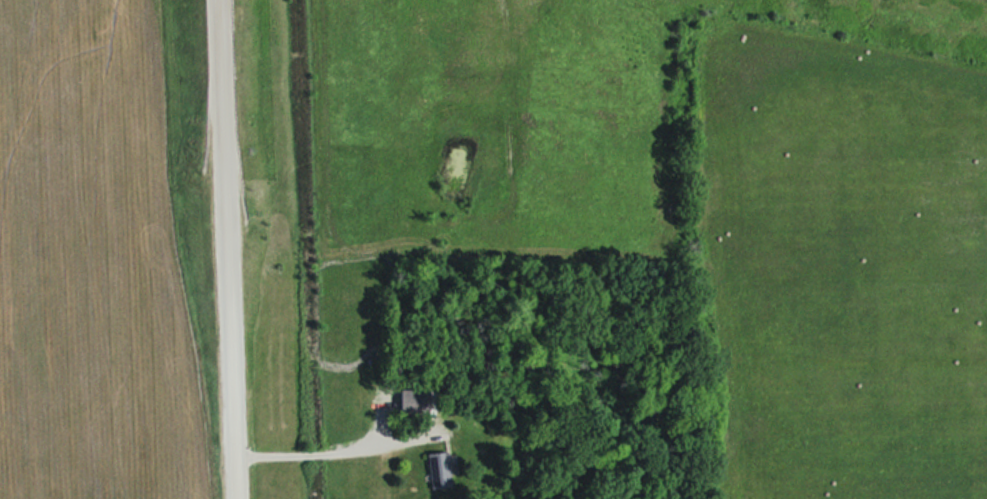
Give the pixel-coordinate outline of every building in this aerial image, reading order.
[(400,413),(434,413),(434,392),(400,392),(400,413)] [(452,488),(450,451),(429,453),(432,489),(452,488)]
